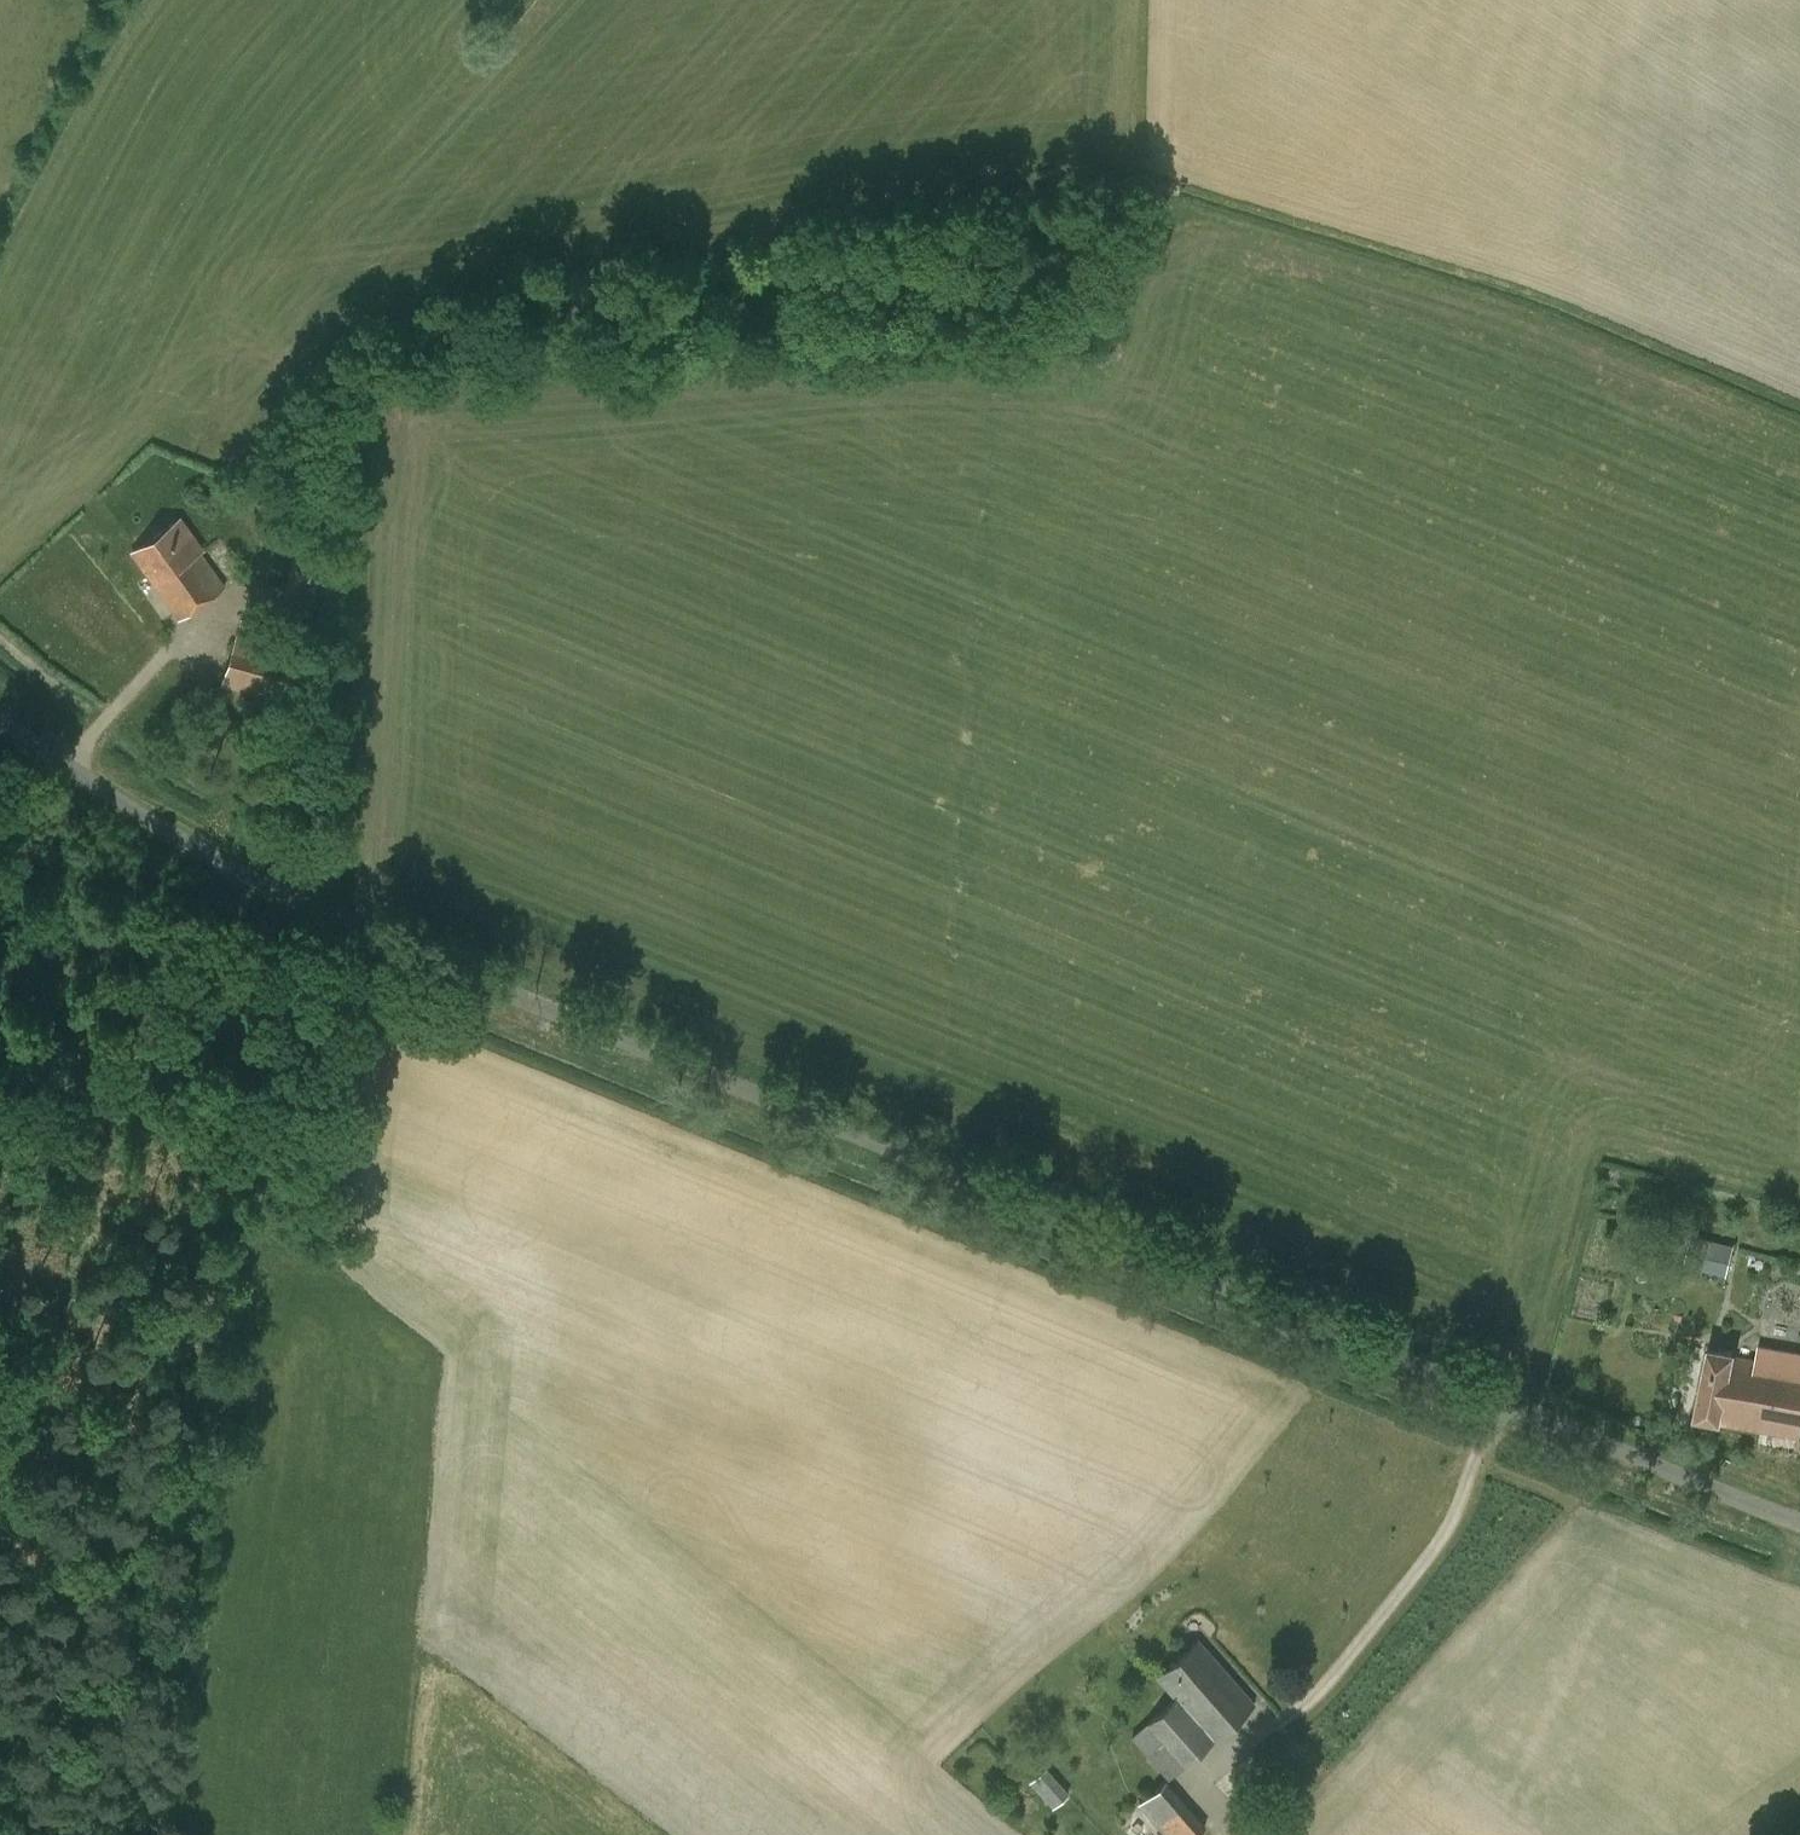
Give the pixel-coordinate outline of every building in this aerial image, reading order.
[(179,619),(225,586),(200,552),(203,550),(181,518),(132,553),(179,619)] [(221,685),(280,702),(295,651),(264,642),(269,627),(242,618),(220,685),(221,685)] [(1726,1277),(1734,1244),(1692,1234),(1684,1266),(1726,1277)] [(1755,1356),(1709,1347),(1695,1416),(1799,1437),(1799,1350),(1758,1342),(1755,1356)] [(1169,1779),(1256,1703),(1199,1638),(1157,1675),(1179,1696),(1132,1736),(1169,1779)] [(1026,1780),(1051,1806),(1068,1790),(1042,1764),(1026,1780)] [(1166,1834),(1197,1834),(1208,1827),(1167,1781),(1139,1804),(1166,1834)]
